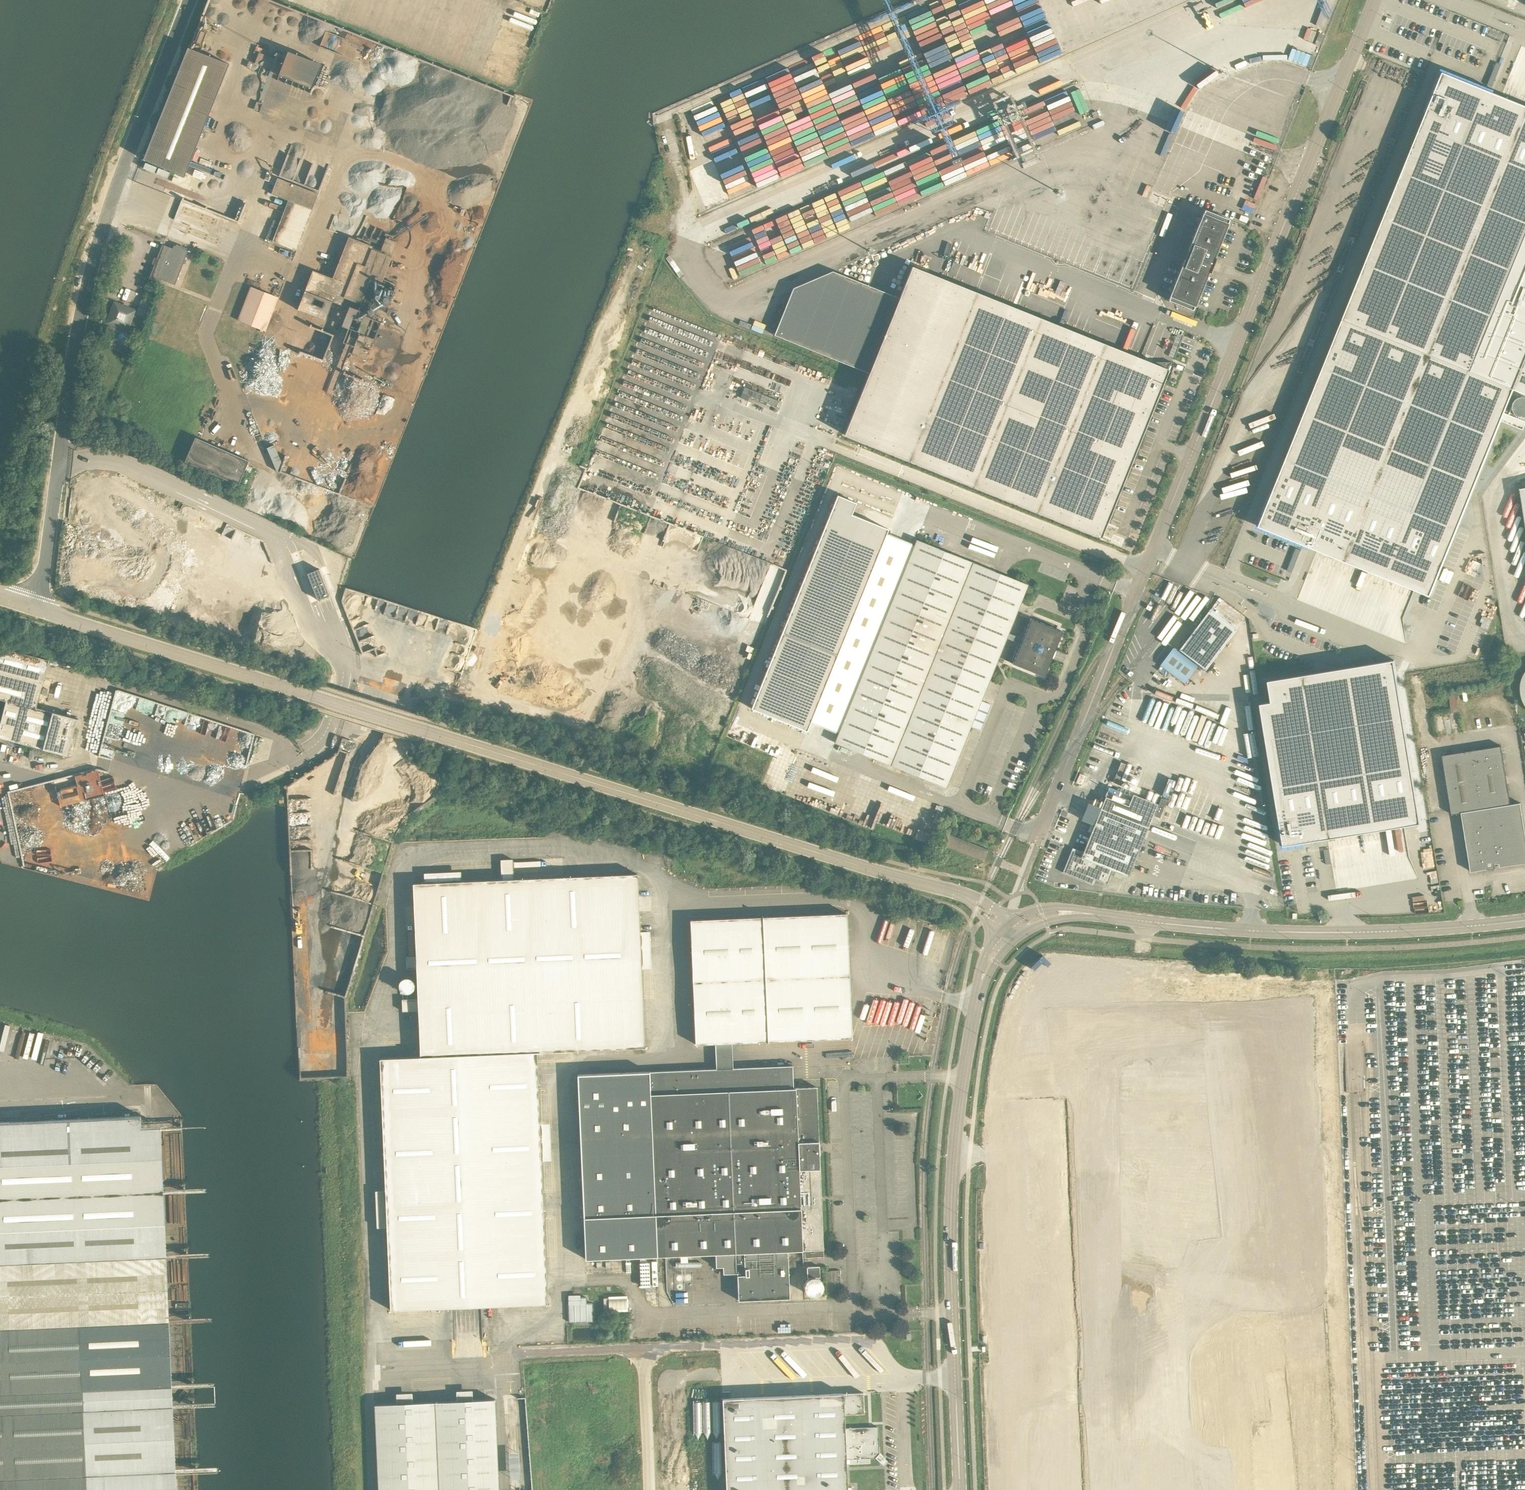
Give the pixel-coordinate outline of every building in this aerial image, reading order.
[(227,64),(185,48),(141,160),(183,176),(227,64)] [(278,50),(277,53),(273,52),(271,57),(259,52),(255,63),(270,69),(270,71),(296,81),(304,60),(278,50)] [(1501,65),(1496,63),(1487,85),(1492,87),(1501,65)] [(1343,320),(1514,389),(1524,393),(1524,106),(1493,93),(1493,92),(1443,72),(1433,96),(1432,100),(1343,320)] [(296,251),(318,194),(278,178),(271,194),(288,201),(272,241),(296,251)] [(362,210),(376,213),(380,196),(366,192),(362,210)] [(1204,210),(1168,301),(1192,310),(1229,220),(1204,210)] [(326,321),(326,319),(333,302),(342,305),(345,297),(361,304),(371,279),(381,283),(397,240),(385,236),(382,241),(385,242),(384,246),(385,247),(383,253),(372,249),(373,246),(349,237),(332,278),(313,271),(298,310),(326,321)] [(173,248),(163,244),(157,259),(155,258),(153,263),(155,263),(150,278),(160,282),(161,280),(175,285),(183,263),(185,263),(187,260),(185,259),(188,250),(174,245),(173,248)] [(1101,538),(1171,363),(1156,362),(1155,364),(912,268),(899,298),(869,373),(866,380),(844,435),(1101,538)] [(869,373),(899,298),(833,271),(793,288),(774,335),(869,373)] [(238,321),(265,331),(278,297),(251,286),(238,321)] [(142,299),(136,315),(144,318),(145,319),(151,303),(142,299)] [(107,323),(116,327),(128,331),(137,310),(115,302),(107,323)] [(374,339),(381,322),(370,318),(371,316),(359,310),(350,306),(343,326),(349,328),(344,342),(355,346),(352,353),(365,359),(373,338),(374,339)] [(1260,526),(1307,545),(1310,546),(1431,595),(1501,421),(1523,429),(1524,424),(1524,421),(1504,413),(1514,389),(1343,320),(1276,486),(1269,502),(1260,526)] [(239,485),(249,461),(196,438),(185,462),(239,485)] [(277,472),(282,461),(274,444),(267,448),(277,472)] [(838,495),(751,708),(807,731),(811,721),(886,534),(888,529),(852,514),(856,503),(838,495)] [(992,705),(981,701),(999,658),(1013,663),(1012,664),(1044,677),(1063,631),(1031,619),(1030,619),(1016,614),(1028,585),(916,541),(835,742),(946,787),(971,726),(981,730),(992,705)] [(1301,550),(1296,548),(1287,571),(1292,573),(1301,550)] [(307,574),(318,600),(329,595),(319,569),(307,574)] [(1237,629),(1211,609),(1180,650),(1207,670),(1237,629)] [(364,626),(366,636),(374,634),(372,624),(364,626)] [(1161,665),(1186,683),(1199,665),(1174,647),(1161,665)] [(39,681),(43,682),(49,661),(1,648),(0,654),(0,671),(39,681)] [(1396,656),(1264,679),(1292,847),(1418,824),(1398,673),(1396,656)] [(37,687),(39,681),(0,671),(0,700),(6,701),(0,726),(0,738),(68,756),(68,755),(77,719),(78,719),(37,708),(42,688),(37,687)] [(270,748),(273,739),(255,733),(252,742),(270,748)] [(1462,813),(1471,871),(1481,870),(1481,868),(1494,869),(1495,863),(1510,865),(1524,863),(1524,830),(1521,803),(1511,804),(1501,746),(1442,755),(1451,810),(1452,814),(1462,813)] [(1168,798),(1167,797),(1174,781),(1169,779),(1161,797),(1153,815),(1159,818),(1168,798)] [(1083,852),(1073,848),(1063,872),(1091,884),(1093,878),(1107,884),(1112,870),(1128,876),(1148,827),(1100,809),(1083,852)] [(380,1059),(390,1310),(548,1303),(537,1052),(644,1047),(637,874),(513,879),(512,859),(501,860),(502,880),(413,884),(416,956),(406,957),(407,969),(417,968),(418,999),(402,999),(403,1011),(418,1010),(420,1057),(380,1059)] [(691,920),(696,1044),(852,1037),(847,913),(691,920)] [(682,1260),(681,1255),(715,1254),(716,1260),(716,1267),(723,1266),(723,1273),(737,1273),(738,1300),(789,1298),(787,1251),(802,1250),(802,1258),(824,1257),(817,1087),(780,1089),(780,1067),(665,1071),(578,1075),(586,1259),(673,1256),(673,1260),(682,1260)] [(160,1126),(142,1127),(141,1116),(24,1121),(24,1120),(15,1120),(15,1121),(0,1122),(0,1489),(176,1489),(160,1126)] [(1000,1135),(1000,1127),(990,1128),(990,1136),(1000,1135)] [(808,1278),(816,1278),(820,1277),(820,1267),(807,1267),(808,1278)] [(818,1278),(816,1278),(814,1278),(812,1278),(810,1279),(809,1280),(807,1281),(806,1283),(806,1285),(805,1287),(805,1288),(806,1290),(807,1292),(808,1294),(809,1295),(811,1296),(813,1296),(815,1296),(817,1296),(819,1295),(820,1294),(822,1293),(823,1291),(823,1290),(824,1288),(824,1286),(823,1284),(822,1282),(821,1281),(820,1279),(818,1278)] [(569,1322),(593,1321),(592,1303),(586,1303),(586,1297),(580,1298),(580,1295),(568,1295),(569,1322)] [(604,1310),(609,1310),(628,1309),(627,1298),(608,1298),(603,1299),(604,1310)] [(846,1459),(849,1459),(849,1464),(870,1463),(869,1458),(875,1458),(880,1462),(883,1457),(879,1454),(878,1427),(845,1429),(844,1414),(864,1413),(863,1393),(823,1394),(823,1379),(820,1380),(820,1374),(794,1375),(795,1381),(772,1381),(773,1396),(722,1399),(726,1489),(848,1489),(846,1459)] [(375,1405),(379,1489),(499,1489),(495,1400),(375,1405)]
